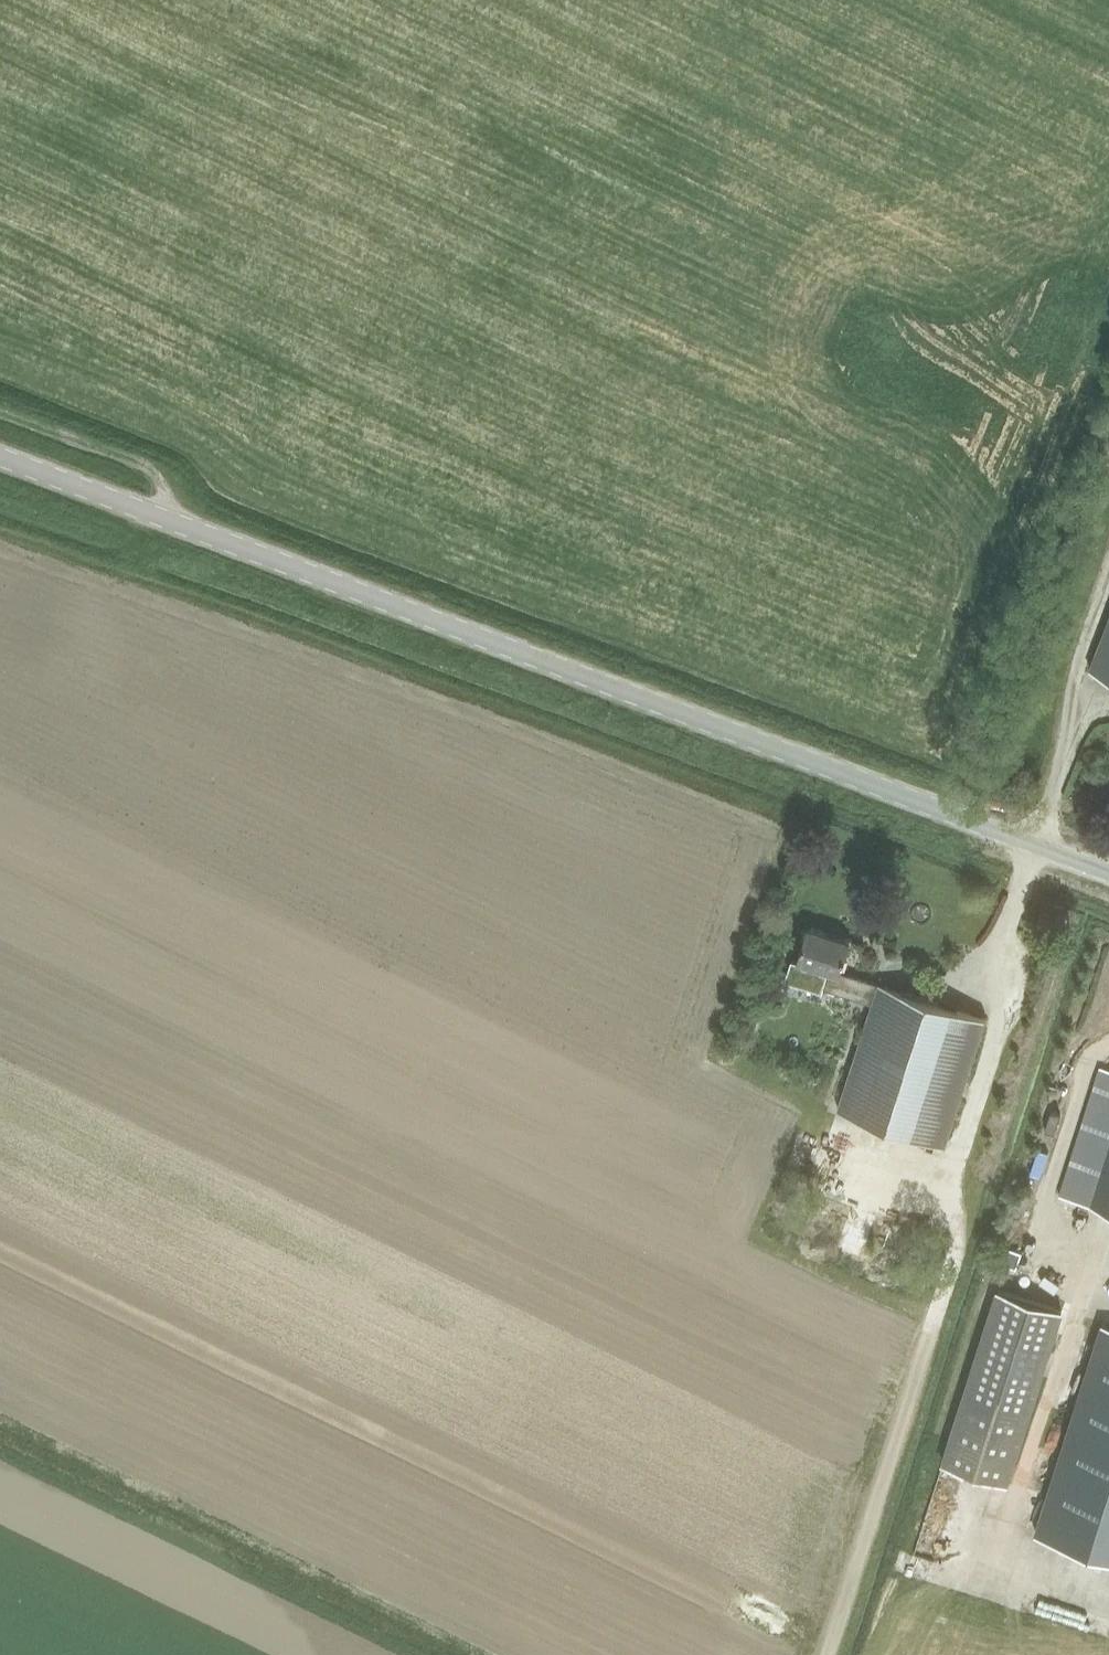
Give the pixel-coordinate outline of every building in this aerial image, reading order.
[(1090,667),(1108,675),(1108,619),(1090,667)] [(943,1143),(984,1019),(839,971),(849,941),(808,928),(797,961),(825,971),(819,988),(870,1005),(836,1107),(943,1143)] [(1060,1198),(1108,1213),(1108,1073),(1101,1071),(1060,1198)] [(1054,1135),(1061,1114),(1050,1111),(1044,1132),(1054,1135)] [(1063,1311),(997,1289),(942,1462),(1008,1483),(1063,1311)] [(1105,1324),(1037,1532),(1108,1556),(1108,1325),(1105,1324)]
